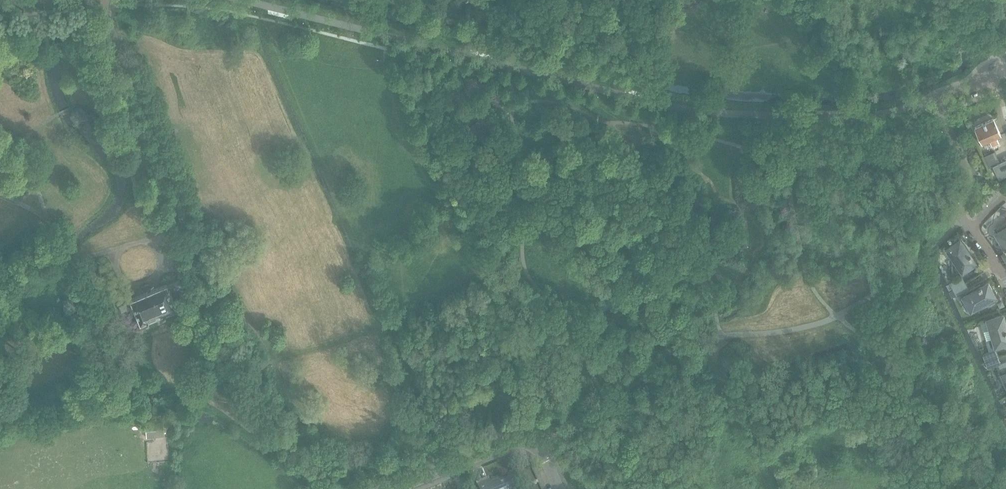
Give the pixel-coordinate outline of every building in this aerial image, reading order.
[(996,137),(1001,135),(993,118),(974,127),(982,144),(989,140),(992,146),(999,143),(996,137)] [(1001,162),(995,150),(983,156),(988,168),(993,166),(999,179),(1005,175),(1005,159),(1001,162)] [(996,233),(998,236),(997,237),(1003,248),(1005,248),(1005,250),(1005,222),(996,227),(998,231),(996,233)] [(970,251),(964,242),(962,243),(960,239),(952,244),(947,248),(958,264),(954,267),(958,273),(970,265),(971,267),(976,263),(971,256),(972,256),(970,253),(969,254),(968,252),(970,251)] [(954,289),(966,282),(962,276),(950,282),(954,289)] [(989,281),(984,284),(981,286),(981,285),(978,287),(979,287),(977,288),(976,286),(967,292),(968,294),(964,296),(964,297),(960,299),(966,311),(971,308),(971,309),(986,301),(989,305),(997,300),(995,296),(997,295),(992,286),(992,287),(989,281)] [(966,282),(954,289),(957,294),(957,295),(969,288),(966,282)] [(981,321),(990,352),(992,351),(996,350),(994,346),(996,345),(996,347),(1005,345),(1004,343),(1005,342),(1005,327),(1002,315),(1000,315),(994,317),(988,319),(981,321)] [(990,352),(983,354),(985,361),(998,356),(996,350),(992,351),(990,352)] [(998,356),(985,361),(988,368),(1000,363),(1000,362),(998,357),(998,356)] [(164,436),(163,422),(145,423),(146,437),(164,436)] [(195,440),(187,452),(192,455),(200,443),(195,440)] [(478,484),(477,484),(480,488),(520,488),(514,474),(491,484),(489,479),(478,484)]
